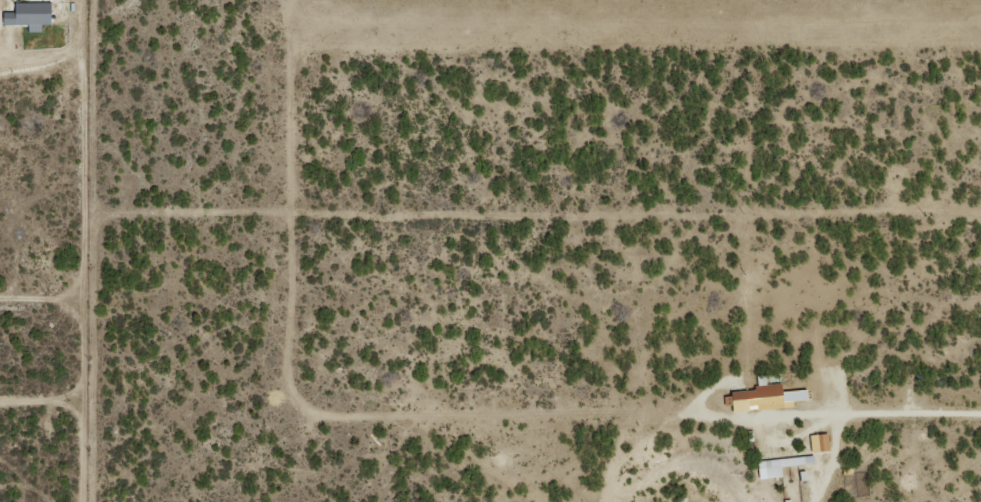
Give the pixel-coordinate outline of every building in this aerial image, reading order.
[(40,32),(40,24),(48,24),(48,1),(12,2),(12,11),(1,11),(1,24),(26,23),(26,32),(40,32)] [(730,412),(748,410),(748,409),(791,406),(791,400),(804,399),(804,389),(780,391),(779,385),(728,389),(730,412)] [(809,451),(828,451),(828,433),(809,434),(809,451)] [(813,463),(812,455),(756,460),(758,478),(781,476),(780,466),(813,463)]
